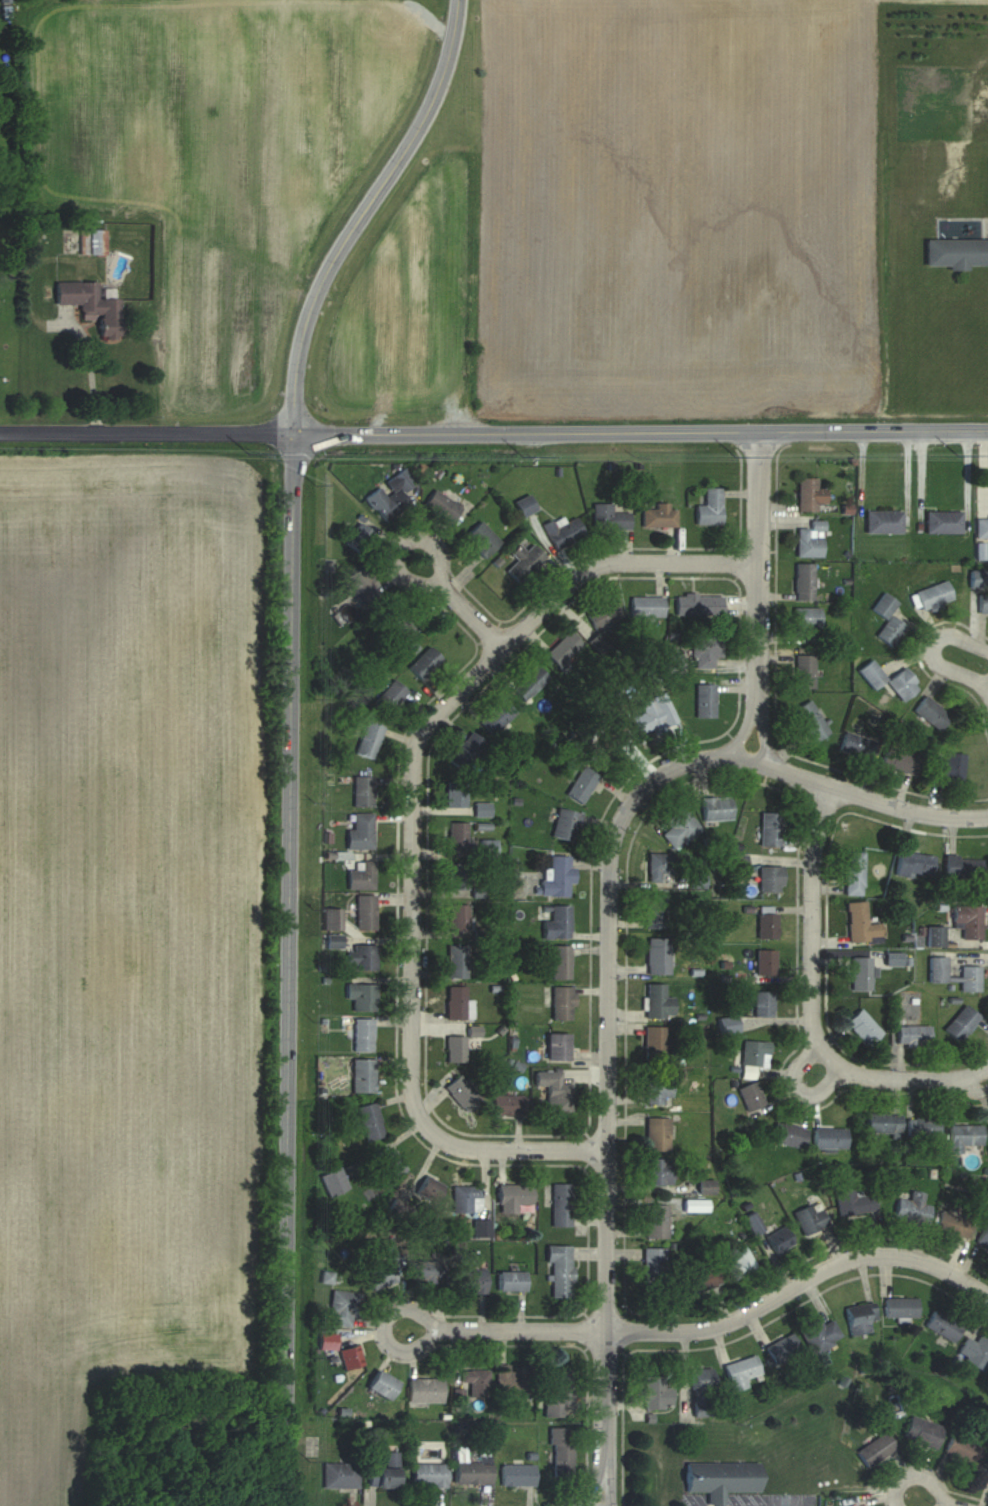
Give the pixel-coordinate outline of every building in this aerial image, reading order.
[(926,240),(926,267),(987,267),(987,240),(926,240)] [(81,319),(99,319),(99,338),(119,338),(118,298),(97,298),(97,282),(55,282),(55,304),(81,304),(81,319)] [(410,505),(402,493),(415,485),(405,469),(381,484),(382,486),(366,497),(383,523),(410,505)] [(816,513),(816,504),(827,504),(827,489),(816,489),(816,478),(797,478),(797,513),(816,513)] [(722,487),(705,487),(705,506),(695,506),(695,525),(722,525),(722,487)] [(423,506),(450,525),(462,509),(434,490),(423,506)] [(522,516),(535,509),(528,495),(515,502),(522,516)] [(642,527),(676,527),(676,509),(668,509),(668,503),(655,503),(655,508),(642,508),(642,527)] [(629,530),(629,513),(612,513),(612,504),(593,504),(593,530),(629,530)] [(866,533),(903,533),(903,512),(866,512),(866,533)] [(962,512),(925,512),(925,533),(962,533),(962,512)] [(975,515),(975,538),(987,538),(987,515),(975,515)] [(544,525),(554,550),(584,536),(576,517),(565,522),(562,517),(544,525)] [(375,534),(359,522),(344,543),(360,554),(375,534)] [(500,542),(480,522),(464,538),(484,558),(500,542)] [(796,557),(823,557),(823,522),(810,522),(810,528),(796,528),(796,557)] [(516,560),(504,572),(517,585),(545,557),(532,544),(525,551),(518,544),(509,553),(516,560)] [(794,601),(813,601),(813,563),(794,563),(794,601)] [(345,579),(365,603),(381,590),(361,566),(345,579)] [(969,570),(969,587),(987,587),(987,570),(969,570)] [(953,602),(946,581),(913,592),(920,613),(953,602)] [(871,610),(886,620),(875,637),(892,648),(906,626),(889,615),(897,602),(882,593),(871,610)] [(978,612),(987,612),(987,593),(978,593),(978,612)] [(722,614),(722,595),(675,595),(675,614),(722,614)] [(663,617),(663,597),(630,597),(630,617),(663,617)] [(586,613),(596,630),(621,616),(612,599),(586,613)] [(403,643),(416,630),(391,605),(378,618),(403,643)] [(821,608),(793,608),(793,635),(805,635),(805,627),(821,627),(821,608)] [(571,664),(567,661),(583,645),(569,631),(546,653),(563,672),(571,664)] [(722,658),(722,633),(692,633),(692,668),(714,668),(714,658),(722,658)] [(420,681),(442,660),(428,646),(407,667),(420,681)] [(794,688),(815,688),(815,655),(794,655),(794,688)] [(857,671),(873,690),(886,679),(870,660),(857,671)] [(524,701),(548,677),(535,664),(511,688),(524,701)] [(920,686),(903,668),(886,683),(902,702),(920,686)] [(407,689),(392,678),(373,704),(388,715),(407,689)] [(695,717),(715,717),(715,683),(695,683),(695,717)] [(951,716),(925,695),(913,711),(938,731),(951,716)] [(478,721),(492,735),(516,712),(501,698),(478,721)] [(794,710),(813,742),(830,732),(810,700),(794,710)] [(637,734),(662,725),(656,707),(631,717),(637,734)] [(629,736),(613,719),(585,746),(600,762),(629,736)] [(384,727),(365,721),(354,753),(373,760),(384,727)] [(485,742),(470,731),(447,759),(462,771),(485,742)] [(876,741),(844,731),(839,751),(870,760),(876,741)] [(915,776),(921,756),(887,747),(881,767),(915,776)] [(939,752),(936,778),(962,781),(966,755),(939,752)] [(566,796),(584,804),(598,773),(581,765),(566,796)] [(373,776),(353,776),(353,807),(373,807),(373,776)] [(466,781),(446,781),(446,807),(466,807),(466,781)] [(731,820),(731,797),(703,797),(703,820),(731,820)] [(491,803),(475,802),(474,817),(490,817),(491,803)] [(664,820),(670,828),(662,834),(674,850),(701,830),(683,806),(664,820)] [(551,837),(575,841),(580,812),(557,808),(551,837)] [(782,812),(760,812),(760,846),(781,846),(782,812)] [(346,830),(346,849),(373,849),(373,813),(354,813),(354,830),(346,830)] [(467,823),(448,823),(448,856),(467,856),(467,823)] [(863,852),(845,852),(845,895),(863,895),(863,852)] [(674,853),(648,853),(647,881),(674,881),(674,853)] [(933,853),(897,853),(897,876),(933,876),(933,853)] [(540,896),(568,897),(569,883),(574,884),(575,867),(569,867),(570,856),(550,855),(549,881),(540,881),(540,896)] [(746,855),(731,855),(731,872),(746,872),(746,855)] [(945,857),(944,880),(981,880),(981,858),(945,857)] [(347,890),(374,890),(374,861),(356,861),(356,870),(347,870),(347,890)] [(467,890),(467,864),(448,864),(448,890),(467,890)] [(760,867),(760,892),(783,892),(783,867),(760,867)] [(705,888),(705,873),(694,873),(694,888),(705,888)] [(375,930),(375,896),(356,896),(356,930),(375,930)] [(645,928),(665,928),(665,896),(645,896),(645,928)] [(881,942),(881,924),(867,924),(866,902),(847,902),(848,943),(881,942)] [(449,931),(468,931),(468,905),(449,905),(449,931)] [(569,906),(549,906),(549,920),(543,920),(543,939),(569,939),(569,906)] [(981,907),(952,907),(952,925),(962,925),(962,940),(981,940),(981,907)] [(341,909),(324,909),(324,930),(341,930),(341,909)] [(945,948),(945,927),(928,927),(928,948),(945,948)] [(646,975),(670,975),(670,938),(646,938),(646,975)] [(376,970),(376,945),(349,945),(349,970),(376,970)] [(448,978),(467,978),(467,945),(448,945),(448,978)] [(571,946),(552,946),(552,979),(571,979),(571,946)] [(775,975),(775,950),(756,950),(756,975),(775,975)] [(929,982),(947,982),(947,953),(929,953),(929,982)] [(851,990),(871,990),(871,958),(851,958),(851,990)] [(980,992),(980,967),(961,967),(961,992),(980,992)] [(665,984),(645,984),(645,1017),(673,1017),(673,997),(665,997),(665,984)] [(353,1011),(376,1011),(376,985),(346,985),(346,999),(353,999),(353,1011)] [(447,1018),(465,1018),(465,987),(447,987),(447,1018)] [(552,1020),(573,1020),(573,987),(552,987),(552,1020)] [(754,1016),(774,1016),(774,991),(754,991),(754,1016)] [(943,1029),(958,1043),(980,1019),(965,1005),(943,1029)] [(882,1031),(859,1008),(845,1023),(868,1046),(882,1031)] [(739,1031),(735,1015),(718,1019),(721,1035),(739,1031)] [(354,1052),(373,1052),(373,1018),(354,1018),(354,1052)] [(930,1047),(930,1026),(897,1026),(897,1047),(930,1047)] [(480,1027),(469,1027),(469,1047),(480,1047),(480,1027)] [(667,1027),(644,1027),(644,1059),(667,1059),(667,1027)] [(568,1034),(546,1034),(546,1062),(568,1062),(568,1034)] [(446,1062),(465,1062),(465,1037),(446,1037),(446,1062)] [(742,1067),(769,1067),(769,1041),(742,1041),(742,1067)] [(374,1059),(352,1059),(352,1093),(374,1093),(374,1059)] [(571,1084),(560,1084),(560,1072),(535,1072),(535,1087),(547,1087),(547,1112),(571,1112),(571,1084)] [(481,1097),(458,1075),(444,1089),(466,1112),(481,1097)] [(662,1106),(662,1099),(672,1099),(672,1078),(645,1078),(645,1106),(662,1106)] [(747,1112),(765,1105),(755,1082),(737,1089),(747,1112)] [(492,1116),(522,1116),(522,1096),(492,1096),(492,1116)] [(357,1106),(365,1142),(383,1138),(375,1103),(357,1106)] [(901,1136),(901,1114),(867,1114),(867,1136),(901,1136)] [(645,1152),(669,1152),(669,1118),(645,1118),(645,1152)] [(939,1136),(939,1118),(907,1118),(907,1136),(939,1136)] [(802,1151),(807,1130),(776,1121),(770,1142),(802,1151)] [(982,1126),(949,1126),(949,1154),(961,1154),(961,1146),(982,1146),(982,1126)] [(846,1150),(846,1128),(813,1128),(813,1150),(846,1150)] [(406,1170),(392,1149),(377,1160),(391,1181),(406,1170)] [(671,1185),(671,1159),(645,1159),(645,1185),(671,1185)] [(349,1189),(338,1167),(319,1176),(330,1198),(349,1189)] [(433,1205),(443,1186),(423,1175),(413,1193),(433,1205)] [(714,1181),(700,1181),(700,1194),(714,1194),(714,1181)] [(532,1185),(497,1185),(497,1205),(532,1205),(532,1185)] [(571,1185),(552,1185),(552,1227),(571,1227),(571,1185)] [(453,1213),(481,1213),(481,1186),(453,1186),(453,1213)] [(876,1211),(873,1189),(836,1195),(839,1217),(876,1211)] [(927,1226),(931,1206),(923,1204),(925,1194),(912,1191),(910,1201),(898,1199),(894,1220),(927,1226)] [(645,1240),(667,1240),(667,1205),(645,1205),(645,1240)] [(828,1226),(821,1209),(813,1213),(810,1205),(793,1213),(804,1236),(828,1226)] [(935,1230),(966,1241),(972,1221),(941,1210),(935,1230)] [(744,1218),(754,1234),(763,1229),(753,1213),(744,1218)] [(489,1221),(475,1221),(475,1239),(489,1239),(489,1221)] [(986,1225),(976,1242),(987,1249),(987,1227),(986,1225)] [(765,1237),(774,1255),(793,1245),(784,1227),(765,1237)] [(549,1246),(549,1298),(572,1298),(572,1246),(549,1246)] [(722,1260),(734,1281),(756,1267),(744,1247),(722,1260)] [(643,1294),(665,1294),(665,1248),(643,1248),(643,1294)] [(444,1282),(445,1262),(412,1262),(412,1281),(444,1282)] [(371,1290),(396,1282),(390,1264),(366,1272),(371,1290)] [(686,1273),(691,1293),(721,1285),(716,1266),(686,1273)] [(456,1293),(486,1293),(486,1270),(456,1270),(456,1293)] [(526,1272),(497,1272),(497,1292),(526,1292),(526,1272)] [(360,1317),(361,1292),(330,1291),(329,1325),(350,1326),(351,1317),(360,1317)] [(917,1299),(884,1299),(884,1317),(917,1317),(917,1299)] [(877,1320),(873,1301),(844,1308),(851,1336),(871,1331),(869,1322),(877,1320)] [(924,1329),(953,1342),(961,1324),(933,1311),(924,1329)] [(800,1328),(813,1354),(843,1340),(833,1320),(822,1325),(819,1319),(800,1328)] [(319,1350),(335,1350),(335,1333),(319,1333),(319,1350)] [(764,1348),(773,1364),(800,1350),(791,1333),(764,1348)] [(967,1337),(956,1355),(983,1372),(987,1363),(987,1341),(979,1335),(975,1342),(967,1337)] [(338,1350),(345,1371),(364,1365),(358,1344),(338,1350)] [(747,1388),(745,1379),(761,1375),(755,1355),(723,1365),(731,1392),(747,1388)] [(531,1396),(531,1365),(514,1365),(496,1365),(496,1396),(531,1396)] [(365,1389),(388,1401),(398,1381),(376,1369),(365,1389)] [(691,1370),(692,1418),(713,1417),(711,1369),(691,1370)] [(469,1397),(489,1397),(489,1371),(459,1371),(459,1382),(469,1382),(469,1397)] [(547,1371),(547,1417),(569,1417),(569,1371),(547,1371)] [(672,1388),(663,1388),(663,1376),(643,1376),(643,1409),(672,1409),(672,1388)] [(442,1379),(407,1379),(407,1402),(442,1402),(442,1379)] [(903,1437),(934,1451),(944,1428),(913,1414),(903,1437)] [(551,1479),(572,1479),(572,1428),(552,1428),(551,1479)] [(897,1450),(885,1432),(855,1451),(867,1469),(897,1450)] [(943,1453),(974,1467),(982,1448),(952,1434),(943,1453)] [(396,1488),(397,1452),(387,1452),(387,1468),(368,1468),(368,1488),(396,1488)] [(323,1488),(357,1488),(357,1463),(323,1463),(323,1488)] [(445,1463),(412,1463),(412,1487),(445,1487),(445,1463)] [(453,1484),(491,1484),(491,1463),(453,1463),(453,1484)] [(687,1492),(707,1492),(707,1505),(724,1505),(724,1493),(759,1492),(759,1464),(687,1464),(687,1492)] [(500,1487),(534,1487),(534,1465),(500,1465),(500,1487)]
